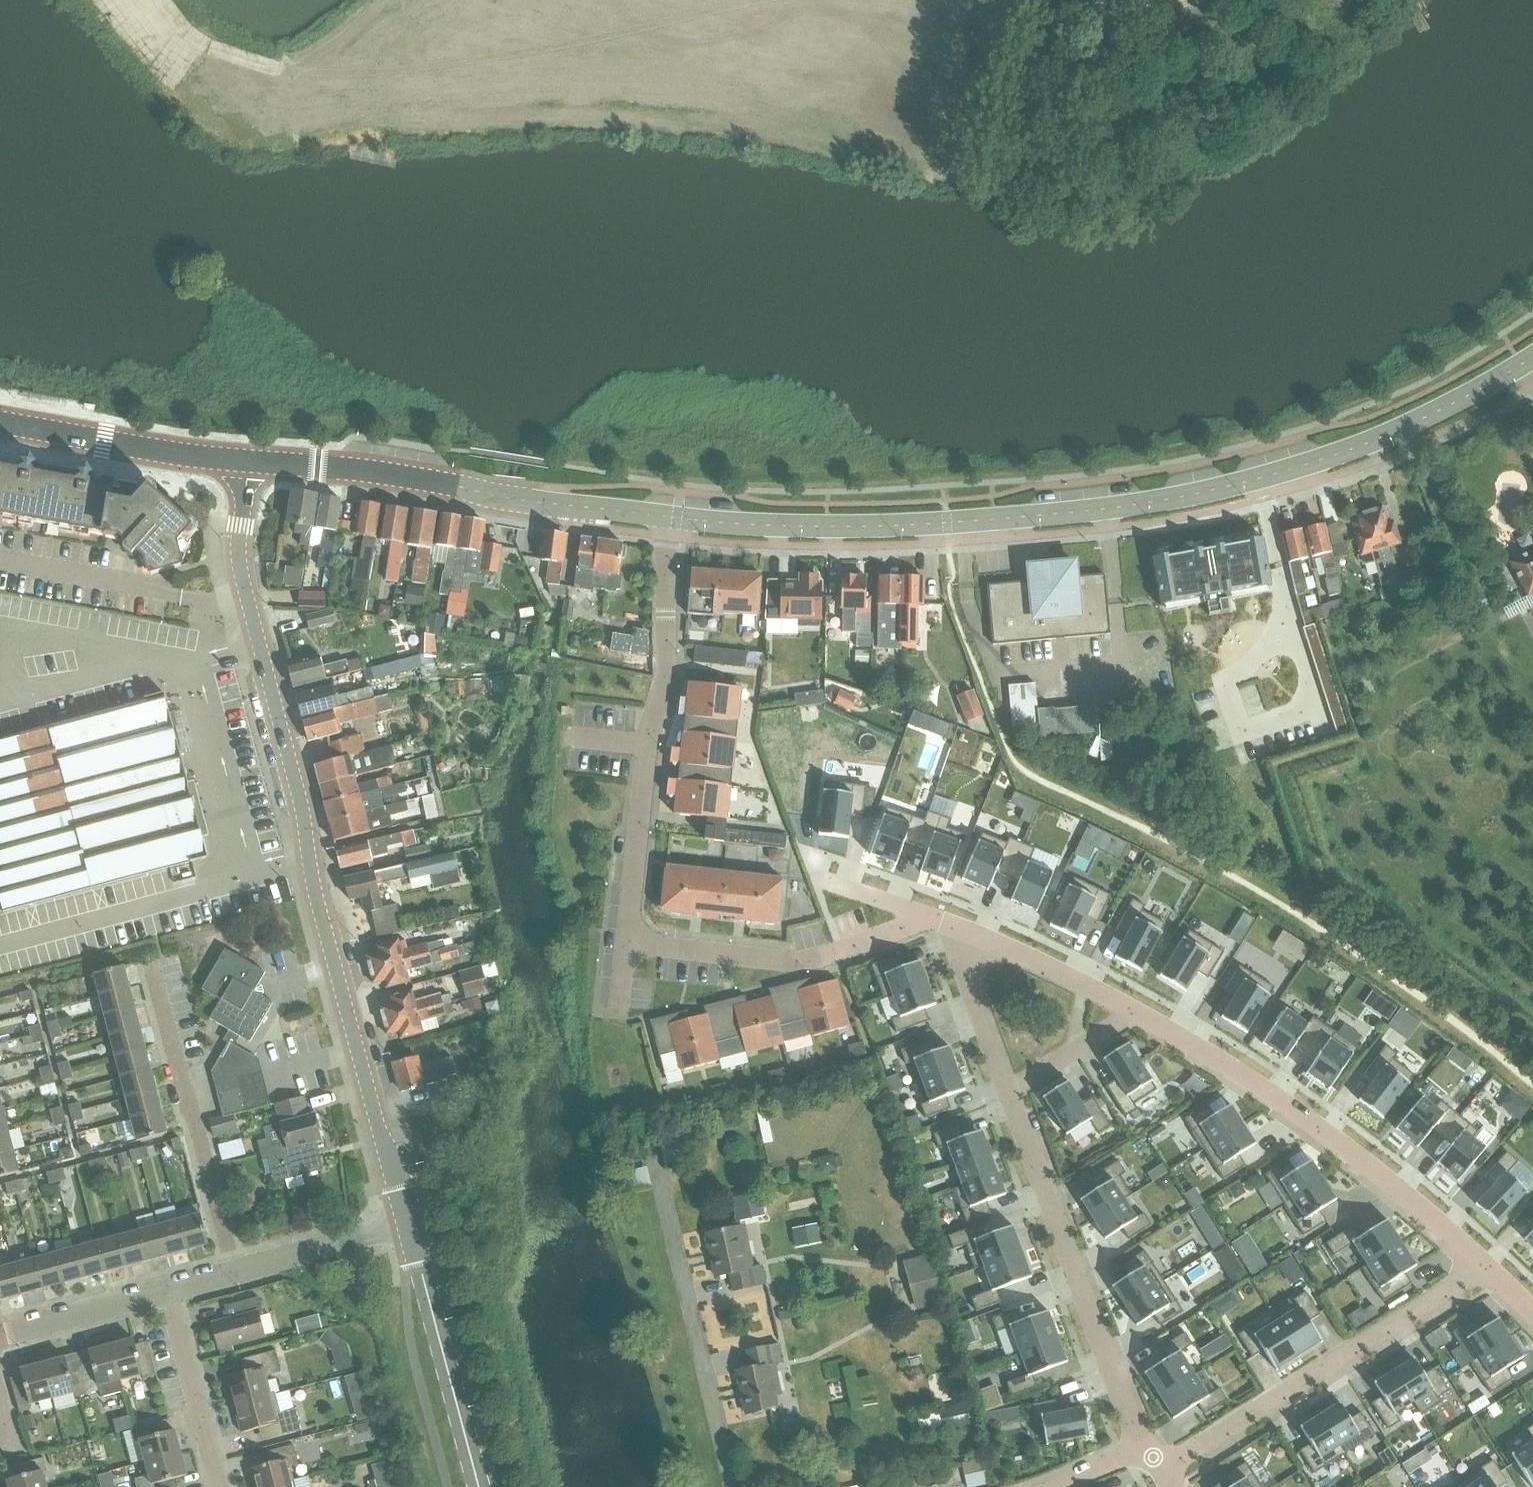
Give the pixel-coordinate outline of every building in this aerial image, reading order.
[(48,524),(57,476),(39,473),(40,471),(36,465),(38,463),(31,454),(22,460),(25,465),(20,469),(0,465),(0,515),(48,524)] [(74,479),(57,476),(48,524),(105,535),(105,533),(114,486),(93,482),(89,477),(94,473),(88,464),(78,471),(80,472),(74,477),(74,479)] [(120,487),(114,486),(105,533),(121,535),(126,541),(132,535),(135,537),(124,549),(133,557),(144,546),(147,548),(141,554),(147,560),(152,574),(182,566),(176,544),(192,526),(198,532),(199,531),(158,493),(137,483),(120,480),(120,481),(121,482),(120,487)] [(318,496),(293,492),(288,523),(296,524),(295,533),(302,534),(300,545),(310,546),(310,543),(318,496)] [(318,496),(310,543),(322,545),(319,565),(331,567),(336,539),(337,531),(339,519),(342,499),(322,496),(318,496)] [(339,519),(337,531),(355,534),(364,535),(360,557),(356,557),(352,579),(350,589),(368,592),(370,582),(382,506),(360,502),(356,522),(339,519)] [(409,510),(386,506),(380,540),(393,542),(387,580),(398,582),(401,568),(409,510)] [(1369,511),(1395,597),(1415,591),(1409,572),(1398,575),(1395,565),(1396,565),(1391,546),(1400,543),(1394,522),(1387,524),(1386,520),(1389,519),(1385,506),(1369,511)] [(437,515),(413,511),(408,545),(419,547),(417,561),(416,561),(413,582),(427,584),(437,515)] [(1385,600),(1395,597),(1369,511),(1354,516),(1358,528),(1360,527),(1362,532),(1355,534),(1362,555),(1357,557),(1359,561),(1366,565),(1375,562),(1385,600)] [(451,594),(464,519),(442,515),(437,545),(449,547),(445,572),(444,572),(440,594),(451,596),(451,594)] [(484,571),(498,573),(502,546),(486,543),(482,542),(486,522),(464,519),(451,594),(461,596),(465,572),(484,575),(484,571)] [(1329,598),(1342,595),(1333,559),(1330,546),(1325,524),(1306,529),(1312,557),(1321,555),(1327,580),(1325,581),(1329,598)] [(1282,534),(1290,569),(1295,587),(1296,594),(1297,595),(1309,593),(1301,560),(1309,558),(1302,529),(1282,534)] [(567,535),(544,533),(541,560),(550,561),(547,584),(548,584),(550,594),(566,595),(566,586),(560,585),(567,535)] [(576,578),(575,588),(592,590),(593,588),(608,590),(617,591),(617,588),(621,588),(623,577),(619,575),(623,544),(623,543),(582,537),(576,578)] [(1181,553),(1152,559),(1161,606),(1189,601),(1217,596),(1244,591),(1272,586),(1264,539),(1235,544),(1208,549),(1181,553)] [(1346,542),(1330,546),(1333,559),(1349,555),(1346,542)] [(1510,563),(1528,596),(1532,593),(1532,550),(1510,563)] [(987,584),(994,644),(1111,633),(1105,573),(1074,576),(1073,562),(1030,566),(1031,580),(987,584)] [(306,569),(288,566),(285,585),(303,588),(306,569)] [(688,614),(715,616),(715,613),(759,616),(762,575),(692,570),(691,584),(690,584),(688,614)] [(782,586),(769,586),(767,618),(798,619),(798,626),(819,626),(819,619),(821,619),(821,582),(818,582),(818,576),(801,576),(801,582),(782,582),(782,586)] [(842,576),(842,608),(843,608),(843,632),(857,632),(856,646),(874,647),(874,632),(870,632),(870,598),(867,598),(867,576),(842,576)] [(901,577),(879,576),(878,628),(878,648),(900,648),(900,642),(900,629),(901,605),(901,577)] [(901,605),(900,629),(900,642),(919,643),(919,606),(923,606),(923,577),(901,577),(901,605)] [(426,588),(409,585),(406,604),(423,607),(425,594),(426,588)] [(302,593),(302,607),(326,607),(326,593),(302,593)] [(572,621),(575,601),(565,599),(563,619),(572,621)] [(1228,600),(1219,602),(1221,614),(1224,614),(1230,613),(1233,612),(1231,605),(1230,599),(1228,600)] [(1343,599),(1322,606),(1322,608),(1325,618),(1335,615),(1346,612),(1346,610),(1343,599)] [(381,605),(379,614),(389,616),(391,606),(381,605)] [(1322,608),(1303,614),(1306,624),(1325,618),(1322,608)] [(310,629),(337,621),(334,609),(307,616),(310,629)] [(431,615),(427,632),(436,634),(443,635),(446,617),(431,615)] [(1335,615),(1325,618),(1326,624),(1337,621),(1335,615)] [(1348,730),(1315,624),(1303,628),(1337,734),(1348,730)] [(637,630),(631,654),(648,657),(648,632),(637,630)] [(427,632),(426,651),(437,652),(436,634),(427,632)] [(514,634),(511,647),(526,649),(529,637),(514,634)] [(714,665),(716,649),(696,646),(694,662),(714,665)] [(552,648),(551,655),(561,657),(562,649),(552,648)] [(856,648),(856,659),(871,660),(871,648),(856,648)] [(724,649),(716,649),(714,665),(722,666),(724,649)] [(724,649),(722,666),(730,666),(732,650),(724,649)] [(740,651),(732,650),(730,666),(738,667),(740,651)] [(740,651),(738,667),(746,668),(748,652),(740,651)] [(421,655),(364,670),(367,681),(422,667),(421,655)] [(364,670),(362,658),(347,662),(347,660),(323,666),(320,656),(288,664),(295,688),(364,670)] [(517,693),(516,675),(461,681),(462,696),(485,695),(484,692),(517,693)] [(724,842),(726,829),(720,828),(736,688),(690,683),(687,706),(684,706),(682,716),(686,717),(683,739),(680,738),(678,758),(681,758),(679,780),(675,780),(674,790),(678,791),(675,814),(708,818),(705,840),(724,842)] [(1055,708),(1038,710),(1035,683),(1009,686),(1013,727),(1039,724),(1041,739),(1057,737),(1057,736),(1099,732),(1096,706),(1055,710),(1055,708)] [(297,695),(302,718),(375,699),(373,692),(372,687),(336,696),(333,686),(297,695)] [(984,716),(974,689),(958,695),(968,722),(984,716)] [(841,691),(835,704),(851,711),(856,698),(841,691)] [(810,692),(796,694),(798,707),(812,705),(810,692)] [(4,911),(121,880),(190,862),(208,857),(202,836),(187,780),(179,750),(164,694),(149,698),(42,726),(25,731),(5,736),(0,738),(0,896),(4,911)] [(390,695),(375,699),(378,711),(393,707),(390,695)] [(375,699),(302,718),(309,742),(340,734),(336,722),(378,711),(375,699)] [(423,704),(415,706),(422,734),(430,732),(423,704)] [(914,710),(909,724),(917,728),(925,731),(931,717),(928,716),(914,710)] [(365,753),(361,736),(330,744),(335,761),(315,766),(365,753)] [(1114,760),(1112,741),(1109,741),(1103,742),(1100,742),(1100,747),(1101,753),(1102,762),(1104,761),(1111,761),(1114,760)] [(365,753),(315,766),(320,785),(355,776),(397,765),(392,746),(365,753)] [(358,786),(355,776),(320,785),(325,803),(378,790),(376,781),(358,786)] [(390,777),(376,781),(378,790),(393,786),(390,777)] [(819,834),(819,835),(836,837),(847,838),(848,838),(849,838),(849,837),(848,837),(850,825),(851,816),(864,817),(865,803),(866,796),(867,786),(851,784),(826,781),(825,791),(824,791),(824,792),(825,792),(824,804),(821,828),(820,834),(819,834)] [(405,783),(393,786),(378,790),(325,803),(330,822),(380,809),(377,799),(407,791),(405,783)] [(434,795),(422,797),(426,819),(438,816),(434,795)] [(1026,808),(1022,818),(1031,822),(1039,801),(1037,800),(1030,797),(1026,808)] [(380,809),(330,822),(335,841),(370,832),(370,831),(389,826),(387,816),(408,811),(406,802),(380,809)] [(865,803),(864,817),(871,818),(873,804),(865,803)] [(871,855),(872,856),(872,855),(889,860),(895,862),(896,863),(896,864),(897,864),(898,863),(899,858),(900,855),(904,844),(905,842),(906,842),(917,846),(929,811),(928,811),(926,817),(925,820),(920,818),(908,814),(887,807),(880,829),(871,855)] [(929,811),(917,846),(929,850),(924,862),(921,872),(922,873),(922,872),(934,876),(946,880),(946,881),(947,882),(955,859),(963,836),(964,834),(963,833),(950,829),(949,829),(949,827),(951,821),(952,820),(952,819),(929,811)] [(733,830),(726,829),(724,842),(731,843),(733,830)] [(341,869),(343,869),(373,861),(371,850),(403,842),(404,847),(417,844),(414,830),(336,849),(341,869)] [(739,831),(733,830),(731,843),(738,843),(739,831)] [(739,831),(738,843),(745,844),(746,831),(739,831)] [(746,831),(745,844),(752,845),(753,832),(746,831)] [(787,836),(753,832),(752,845),(786,849),(787,836)] [(976,849),(963,880),(964,880),(964,879),(987,889),(987,890),(988,890),(994,876),(996,872),(1000,874),(1008,877),(1022,843),(1010,838),(1009,840),(1007,843),(1005,842),(984,833),(983,833),(976,849)] [(1117,837),(1109,852),(1120,857),(1127,842),(1117,837)] [(417,844),(404,847),(408,861),(431,855),(428,841),(417,844)] [(1022,843),(1008,877),(1019,882),(1018,886),(1011,901),(1012,901),(1013,901),(1013,900),(1024,905),(1035,910),(1036,910),(1036,911),(1037,912),(1040,906),(1040,905),(1042,900),(1044,896),(1051,879),(1054,873),(1053,872),(1052,873),(1037,867),(1029,863),(1030,862),(1034,853),(1035,849),(1033,848),(1022,843)] [(1041,846),(1037,854),(1058,864),(1061,855),(1041,846)] [(405,931),(403,922),(398,904),(383,908),(377,884),(409,877),(410,879),(430,875),(433,888),(460,882),(454,853),(345,878),(351,901),(364,898),(367,913),(372,912),(379,937),(405,931)] [(783,878),(667,866),(662,912),(697,916),(698,913),(736,918),(735,920),(778,925),(783,878)] [(1051,924),(1050,926),(1065,932),(1077,939),(1078,938),(1077,937),(1083,925),(1086,918),(1098,923),(1103,913),(1109,901),(1111,896),(1112,895),(1109,894),(1075,878),(1074,877),(1074,879),(1071,884),(1070,886),(1069,886),(1069,887),(1070,887),(1061,905),(1052,925),(1051,924)] [(1120,923),(1115,932),(1127,938),(1117,957),(1116,956),(1115,958),(1129,965),(1142,972),(1143,971),(1142,970),(1152,950),(1160,935),(1161,933),(1162,934),(1163,933),(1162,932),(1163,929),(1166,925),(1166,924),(1164,922),(1147,913),(1143,911),(1143,910),(1146,906),(1137,902),(1133,899),(1128,907),(1120,923)] [(447,919),(460,916),(457,905),(444,908),(447,919)] [(1243,913),(1237,923),(1248,929),(1254,919),(1243,913)] [(1161,975),(1160,976),(1167,980),(1177,986),(1186,992),(1187,991),(1186,990),(1197,972),(1208,978),(1208,979),(1209,978),(1212,972),(1225,952),(1224,952),(1201,937),(1190,931),(1189,931),(1188,933),(1187,934),(1185,938),(1184,939),(1184,938),(1183,939),(1184,940),(1177,950),(1168,966),(1162,975),(1161,975)] [(379,953),(366,956),(370,970),(430,953),(440,950),(446,949),(444,940),(428,945),(428,944),(408,949),(406,940),(399,942),(399,940),(377,945),(379,953)] [(1300,941),(1291,955),(1302,962),(1310,948),(1300,941)] [(457,946),(446,949),(440,950),(430,953),(370,970),(374,983),(386,980),(388,987),(410,981),(407,970),(460,956),(457,946)] [(226,949),(203,989),(221,1000),(210,1019),(226,1028),(230,1030),(241,1036),(251,1042),(262,1022),(272,1006),(274,1002),(263,995),(265,992),(263,985),(260,983),(266,973),(266,972),(226,949)] [(883,961),(872,965),(878,980),(884,999),(894,996),(928,983),(920,963),(921,962),(921,961),(903,968),(902,968),(897,956),(883,961)] [(1270,995),(1275,987),(1240,965),(1226,988),(1237,995),(1223,1018),(1246,1033),(1270,995)] [(100,996),(130,988),(125,966),(95,974),(100,996)] [(480,967),(460,973),(467,998),(484,993),(480,979),(483,978),(480,967)] [(813,986),(811,979),(770,990),(772,997),(784,1042),(811,1035),(811,1036),(825,1033),(850,1026),(838,980),(813,986)] [(884,999),(881,1000),(889,1020),(892,1019),(894,1026),(897,1033),(912,1027),(930,1021),(928,1015),(925,1009),(937,1004),(936,1003),(935,1004),(928,984),(928,983),(894,996),(884,999)] [(639,995),(655,997),(656,987),(640,985),(639,995)] [(41,997),(52,994),(50,986),(39,989),(41,997)] [(130,988),(100,996),(106,1016),(136,1009),(130,988)] [(865,989),(854,993),(859,1008),(870,1004),(865,989)] [(23,1002),(34,999),(31,991),(21,993),(23,1002)] [(384,1021),(452,1002),(450,992),(441,994),(415,1002),(412,991),(391,997),(392,1004),(380,1007),(384,1021)] [(467,998),(471,1011),(482,1008),(479,995),(467,998)] [(772,997),(771,997),(748,1003),(748,1004),(746,996),(704,1006),(705,1007),(707,1014),(719,1059),(746,1052),(747,1053),(785,1043),(784,1042),(772,997)] [(1387,1001),(1378,1013),(1388,1019),(1396,1008),(1387,1001)] [(452,1002),(384,1021),(387,1034),(400,1031),(402,1038),(440,1028),(437,1017),(455,1012),(452,1002)] [(1404,1006),(1393,1021),(1410,1034),(1422,1019),(1404,1006)] [(136,1009),(106,1016),(111,1037),(141,1029),(136,1009)] [(1286,1010),(1264,1043),(1277,1052),(1281,1055),(1281,1056),(1286,1059),(1294,1047),(1305,1054),(1325,1025),(1313,1017),(1307,1025),(1286,1010)] [(719,1059),(707,1014),(706,1014),(704,1015),(690,1019),(688,1011),(651,1021),(665,1075),(666,1075),(665,1073),(667,1072),(681,1069),(682,1070),(704,1065),(720,1060),(719,1059)] [(50,1031),(61,1028),(59,1020),(48,1023),(50,1031)] [(32,1036),(42,1033),(40,1025),(30,1027),(32,1036)] [(1325,1025),(1305,1054),(1316,1061),(1307,1074),(1312,1077),(1312,1076),(1317,1080),(1330,1089),(1352,1056),(1358,1048),(1337,1033),(1325,1025)] [(63,1037),(61,1028),(50,1031),(52,1039),(63,1037)] [(141,1029),(111,1037),(116,1058),(146,1050),(141,1029)] [(42,1033),(32,1036),(24,1038),(26,1046),(45,1041),(42,1033)] [(957,1068),(949,1048),(950,1048),(950,1046),(938,1050),(934,1038),(901,1050),(906,1064),(915,1061),(923,1081),(957,1068)] [(216,1064),(212,1071),(212,1072),(215,1082),(215,1083),(239,1077),(263,1071),(262,1070),(260,1059),(254,1056),(252,1055),(236,1045),(229,1041),(216,1064)] [(848,1046),(851,1058),(867,1054),(864,1042),(848,1046)] [(1140,1062),(1138,1058),(1142,1056),(1138,1050),(1134,1044),(1130,1047),(1129,1045),(1130,1044),(1129,1043),(1117,1051),(1104,1059),(1104,1060),(1105,1060),(1115,1076),(1117,1079),(1106,1086),(1115,1100),(1126,1117),(1138,1109),(1135,1104),(1145,1097),(1157,1089),(1152,1081),(1153,1081),(1152,1080),(1151,1080),(1140,1062)] [(1457,1044),(1450,1055),(1480,1078),(1488,1068),(1457,1044)] [(1360,1099),(1359,1100),(1373,1111),(1383,1119),(1384,1119),(1384,1118),(1383,1117),(1386,1114),(1399,1097),(1409,1084),(1410,1084),(1410,1083),(1409,1083),(1410,1083),(1415,1075),(1394,1059),(1398,1054),(1386,1045),(1371,1065),(1364,1074),(1369,1079),(1374,1082),(1374,1083),(1368,1090),(1361,1100),(1360,1099)] [(152,1070),(146,1050),(116,1058),(122,1078),(152,1070)] [(419,1066),(417,1057),(394,1063),(402,1091),(448,1079),(447,1076),(457,1074),(453,1057),(419,1066)] [(59,1064),(61,1072),(71,1069),(69,1061),(59,1064)] [(43,1077),(53,1074),(51,1066),(40,1069),(43,1077)] [(769,1072),(772,1084),(787,1080),(784,1068),(769,1072)] [(947,1097),(966,1090),(965,1089),(964,1089),(957,1069),(957,1068),(923,1081),(925,1088),(930,1101),(921,1105),(926,1118),(951,1109),(947,1097)] [(74,1078),(71,1069),(61,1072),(63,1080),(74,1078)] [(157,1091),(152,1070),(122,1078),(127,1099),(157,1091)] [(263,1071),(239,1077),(242,1088),(266,1082),(263,1071)] [(899,1073),(886,1078),(891,1092),(904,1087),(899,1073)] [(53,1074),(43,1077),(45,1085),(55,1082),(53,1074)] [(1203,1075),(1188,1079),(1192,1093),(1207,1090),(1203,1075)] [(239,1077),(215,1083),(218,1094),(242,1088),(239,1077)] [(1069,1081),(1043,1098),(1044,1099),(1045,1098),(1067,1133),(1066,1134),(1067,1135),(1090,1120),(1098,1133),(1111,1125),(1093,1098),(1082,1105),(1080,1101),(1077,1097),(1069,1083),(1069,1081)] [(266,1082),(242,1088),(243,1093),(245,1099),(269,1093),(266,1082)] [(710,1087),(713,1099),(729,1095),(726,1083),(710,1087)] [(242,1088),(218,1094),(219,1099),(221,1106),(245,1099),(243,1093),(242,1088)] [(1479,1089),(1472,1114),(1487,1118),(1494,1093),(1479,1089)] [(157,1091),(127,1099),(132,1120),(162,1112),(157,1091)] [(269,1093),(245,1099),(245,1100),(248,1111),(272,1105),(269,1093)] [(267,1139),(259,1141),(264,1161),(267,1175),(273,1173),(284,1171),(286,1179),(303,1174),(323,1169),(321,1161),(320,1159),(318,1151),(316,1142),(322,1141),(315,1114),(310,1115),(309,1114),(305,1096),(276,1104),(282,1126),(265,1131),(267,1139)] [(1396,1129),(1397,1130),(1398,1129),(1408,1137),(1417,1145),(1418,1146),(1417,1146),(1418,1147),(1426,1138),(1433,1129),(1438,1132),(1440,1135),(1443,1137),(1460,1116),(1450,1108),(1441,1100),(1438,1104),(1435,1108),(1424,1098),(1424,1097),(1423,1097),(1417,1104),(1410,1113),(1396,1129)] [(245,1099),(221,1106),(224,1117),(236,1114),(248,1111),(245,1100),(245,1099)] [(1519,1099),(1508,1113),(1518,1121),(1530,1107),(1525,1103),(1519,1099)] [(72,1113),(82,1111),(80,1102),(69,1105),(72,1113)] [(1243,1125),(1231,1106),(1232,1106),(1232,1105),(1224,1110),(1215,1115),(1211,1110),(1208,1105),(1199,1110),(1185,1119),(1204,1149),(1243,1125)] [(53,1118),(64,1115),(62,1107),(51,1110),(53,1118)] [(0,1110),(0,1132),(9,1130),(3,1109),(0,1110)] [(82,1111),(72,1113),(74,1122),(84,1119),(82,1111)] [(168,1133),(162,1112),(132,1120),(138,1141),(168,1133)] [(236,1114),(224,1117),(210,1121),(215,1138),(240,1132),(236,1114)] [(64,1115),(53,1118),(56,1127),(66,1124),(64,1115)] [(918,1115),(902,1121),(907,1134),(923,1128),(918,1115)] [(1445,1154),(1437,1163),(1438,1164),(1439,1163),(1449,1172),(1458,1179),(1459,1179),(1458,1180),(1459,1181),(1486,1148),(1485,1148),(1484,1148),(1473,1139),(1479,1132),(1471,1124),(1460,1116),(1443,1137),(1449,1142),(1452,1145),(1453,1145),(1445,1154)] [(990,1152),(982,1132),(983,1132),(983,1130),(964,1137),(959,1125),(934,1134),(939,1148),(948,1145),(956,1165),(990,1152)] [(1170,1133),(1164,1125),(1150,1134),(1155,1142),(1170,1133)] [(1239,1155),(1256,1144),(1256,1143),(1255,1143),(1244,1126),(1243,1125),(1204,1149),(1204,1150),(1223,1180),(1232,1175),(1246,1166),(1239,1155)] [(9,1130),(0,1132),(0,1154),(14,1150),(9,1130)] [(175,1151),(184,1148),(181,1138),(172,1140),(175,1151)] [(83,1156),(93,1153),(91,1144),(80,1147),(83,1156)] [(139,1149),(142,1159),(150,1157),(147,1147),(139,1149)] [(64,1160),(75,1158),(73,1149),(62,1152),(64,1160)] [(142,1159),(139,1149),(130,1151),(133,1162),(142,1159)] [(0,1154),(0,1177),(20,1172),(14,1150),(0,1154)] [(127,1152),(118,1154),(121,1166),(130,1164),(127,1152)] [(997,1173),(990,1155),(990,1152),(956,1165),(958,1170),(963,1186),(997,1173)] [(1476,1203),(1476,1204),(1490,1217),(1498,1225),(1498,1224),(1499,1224),(1498,1223),(1512,1208),(1526,1192),(1527,1193),(1528,1192),(1527,1191),(1515,1180),(1507,1173),(1510,1171),(1513,1168),(1518,1162),(1507,1152),(1495,1165),(1485,1176),(1490,1181),(1495,1185),(1484,1196),(1477,1204),(1476,1203)] [(835,1154),(819,1158),(821,1174),(839,1171),(835,1154)] [(106,1158),(97,1160),(100,1170),(109,1168),(106,1158)] [(100,1170),(97,1160),(89,1162),(92,1173),(100,1170)] [(1324,1181),(1312,1162),(1313,1162),(1312,1161),(1305,1165),(1295,1171),(1288,1160),(1280,1166),(1265,1175),(1285,1205),(1324,1181)] [(1133,1195),(1121,1176),(1126,1173),(1119,1161),(1091,1178),(1098,1189),(1081,1200),(1081,1201),(1082,1200),(1094,1219),(1125,1200),(1133,1195)] [(633,1168),(636,1189),(657,1186),(654,1165),(633,1168)] [(56,1171),(58,1181),(67,1179),(64,1169),(56,1171)] [(58,1181),(56,1171),(47,1173),(50,1184),(58,1181)] [(1169,1172),(1157,1179),(1164,1190),(1176,1183),(1169,1172)] [(987,1201),(1006,1194),(1006,1193),(1005,1194),(1001,1182),(997,1173),(963,1186),(954,1189),(961,1209),(967,1223),(992,1213),(987,1201)] [(933,1175),(923,1179),(925,1185),(935,1181),(933,1175)] [(14,1182),(17,1192),(26,1190),(23,1180),(14,1182)] [(1239,1181),(1229,1187),(1236,1197),(1244,1192),(1244,1189),(1239,1181)] [(1320,1210),(1337,1200),(1336,1199),(1335,1199),(1326,1184),(1324,1181),(1285,1205),(1304,1236),(1315,1229),(1327,1221),(1320,1210)] [(17,1192),(14,1182),(6,1184),(9,1195),(17,1192)] [(1196,1187),(1186,1194),(1191,1202),(1201,1196),(1196,1187)] [(239,1195),(244,1211),(257,1208),(253,1192),(239,1195)] [(759,1192),(733,1198),(738,1221),(764,1215),(759,1192)] [(1152,1225),(1144,1213),(1136,1218),(1125,1200),(1094,1219),(1106,1238),(1105,1238),(1105,1239),(1122,1228),(1129,1240),(1152,1225)] [(1202,1204),(1191,1211),(1191,1212),(1198,1223),(1209,1216),(1202,1205),(1202,1204)] [(201,1214),(179,1220),(187,1250),(209,1244),(201,1214)] [(179,1220),(159,1226),(167,1255),(187,1250),(179,1220)] [(1402,1243),(1388,1221),(1389,1221),(1388,1220),(1360,1237),(1356,1232),(1353,1226),(1341,1234),(1327,1243),(1333,1253),(1334,1255),(1339,1253),(1354,1243),(1367,1265),(1402,1243)] [(800,1245),(825,1241),(822,1221),(796,1225),(800,1245)] [(159,1226),(138,1231),(146,1261),(167,1255),(159,1226)] [(1022,1252),(1013,1227),(1014,1227),(1013,1226),(979,1239),(974,1227),(969,1228),(949,1236),(954,1249),(966,1245),(975,1269),(984,1266),(1022,1252)] [(738,1227),(708,1233),(717,1277),(731,1274),(735,1291),(766,1284),(762,1266),(747,1269),(738,1227)] [(1213,1247),(1214,1248),(1225,1241),(1224,1240),(1218,1229),(1217,1229),(1206,1236),(1213,1247)] [(138,1231),(118,1237),(126,1266),(146,1261),(138,1231)] [(1525,1239),(1525,1240),(1526,1240),(1532,1246),(1532,1231),(1529,1235),(1525,1239)] [(126,1266),(118,1237),(97,1242),(105,1272),(126,1266)] [(105,1272),(97,1242),(76,1248),(84,1278),(105,1272)] [(1253,1243),(1238,1252),(1242,1258),(1252,1273),(1267,1264),(1257,1248),(1253,1243)] [(1412,1269),(1417,1266),(1416,1265),(1415,1265),(1402,1244),(1402,1243),(1367,1265),(1363,1268),(1372,1283),(1384,1302),(1400,1292),(1413,1284),(1409,1278),(1406,1273),(1412,1269)] [(1229,1244),(1215,1253),(1216,1253),(1223,1265),(1237,1257),(1229,1245),(1229,1244)] [(76,1248),(56,1253),(64,1283),(84,1278),(76,1248)] [(1304,1248),(1295,1253),(1300,1262),(1309,1257),(1304,1248)] [(1164,1280),(1145,1250),(1123,1265),(1129,1276),(1112,1287),(1113,1288),(1114,1287),(1126,1306),(1165,1281),(1164,1280)] [(1016,1283),(1032,1277),(1032,1276),(1031,1276),(1022,1253),(1022,1252),(984,1266),(993,1290),(978,1295),(971,1297),(976,1311),(1002,1302),(997,1290),(1016,1283)] [(64,1283),(56,1253),(35,1259),(43,1289),(64,1283)] [(933,1255),(905,1262),(917,1310),(946,1302),(933,1255)] [(43,1289),(35,1259),(15,1264),(23,1294),(43,1289)] [(15,1264),(0,1268),(0,1296),(1,1300),(23,1294),(15,1264)] [(1184,1311),(1165,1281),(1126,1306),(1137,1324),(1137,1325),(1137,1326),(1154,1315),(1161,1326),(1184,1311)] [(1278,1321),(1299,1355),(1312,1347),(1312,1348),(1317,1344),(1321,1342),(1323,1342),(1303,1310),(1314,1303),(1299,1281),(1287,1288),(1299,1307),(1278,1321)] [(259,1315),(264,1313),(260,1297),(235,1303),(238,1316),(213,1323),(220,1348),(265,1336),(259,1315)] [(1224,1299),(1213,1306),(1220,1317),(1231,1310),(1224,1299)] [(1364,1311),(1350,1319),(1356,1328),(1369,1320),(1379,1314),(1373,1305),(1364,1311)] [(793,1309),(779,1313),(781,1320),(795,1317),(793,1309)] [(1057,1337),(1049,1312),(1049,1311),(1035,1316),(1022,1321),(1017,1309),(992,1318),(997,1332),(1011,1327),(1020,1351),(1057,1337)] [(803,1311),(795,1313),(798,1330),(807,1329),(803,1311)] [(319,1313),(307,1316),(311,1330),(323,1327),(319,1313)] [(1511,1338),(1499,1320),(1500,1319),(1499,1318),(1490,1324),(1482,1329),(1479,1323),(1475,1318),(1463,1325),(1452,1332),(1472,1363),(1511,1338)] [(970,1320),(962,1323),(965,1333),(969,1344),(977,1341),(974,1331),(970,1320)] [(1299,1355),(1278,1321),(1277,1321),(1256,1335),(1255,1334),(1252,1329),(1251,1327),(1238,1334),(1246,1347),(1253,1357),(1258,1354),(1264,1350),(1270,1361),(1277,1371),(1278,1370),(1277,1369),(1287,1363),(1299,1355)] [(328,1329),(319,1340),(333,1350),(348,1344),(328,1329)] [(1437,1329),(1424,1337),(1433,1350),(1445,1342),(1437,1329)] [(1194,1373),(1180,1352),(1189,1347),(1193,1344),(1189,1338),(1185,1332),(1174,1339),(1162,1347),(1166,1352),(1169,1357),(1169,1358),(1158,1365),(1145,1373),(1145,1374),(1146,1374),(1160,1395),(1160,1396),(1194,1374),(1194,1373)] [(1224,1353),(1235,1346),(1228,1335),(1217,1342),(1224,1353)] [(1051,1368),(1068,1362),(1067,1361),(1066,1361),(1057,1337),(1020,1351),(1028,1375),(1007,1383),(1012,1396),(1037,1387),(1033,1375),(1051,1368)] [(1507,1368),(1524,1357),(1523,1356),(1523,1357),(1522,1357),(1521,1356),(1512,1341),(1511,1338),(1472,1363),(1476,1369),(1491,1393),(1502,1387),(1514,1379),(1513,1378),(1507,1368)] [(112,1345),(121,1380),(143,1374),(144,1379),(157,1375),(150,1349),(138,1352),(134,1339),(112,1345)] [(764,1411),(771,1409),(776,1401),(768,1365),(784,1362),(780,1344),(748,1351),(752,1368),(738,1371),(748,1414),(753,1413),(755,1415),(762,1413),(764,1411)] [(93,1364),(82,1368),(89,1394),(101,1390),(103,1397),(124,1391),(121,1380),(112,1345),(89,1351),(93,1364)] [(235,1404),(271,1394),(267,1380),(270,1375),(282,1371),(276,1350),(249,1357),(253,1369),(227,1376),(235,1404)] [(904,1359),(909,1368),(926,1360),(921,1350),(904,1359)] [(66,1357),(44,1363),(54,1398),(75,1392),(76,1397),(89,1394),(82,1368),(70,1371),(66,1357)] [(1446,1361),(1451,1374),(1463,1370),(1459,1357),(1446,1361)] [(1413,1359),(1395,1371),(1414,1402),(1423,1416),(1444,1403),(1440,1397),(1444,1395),(1450,1391),(1435,1368),(1429,1372),(1424,1375),(1414,1358),(1413,1358),(1413,1359)] [(54,1398),(44,1363),(21,1369),(25,1383),(13,1386),(20,1412),(33,1409),(31,1404),(54,1398)] [(360,1371),(346,1375),(352,1395),(365,1392),(360,1371)] [(1378,1399),(1372,1403),(1382,1418),(1389,1429),(1395,1425),(1401,1421),(1399,1418),(1396,1414),(1395,1413),(1396,1413),(1414,1402),(1395,1371),(1389,1374),(1376,1383),(1376,1382),(1375,1382),(1378,1388),(1383,1396),(1378,1399)] [(1216,1408),(1228,1400),(1223,1393),(1220,1388),(1208,1395),(1208,1396),(1194,1374),(1160,1396),(1174,1417),(1173,1418),(1174,1419),(1194,1406),(1198,1403),(1205,1414),(1216,1408)] [(997,1384),(979,1391),(987,1412),(1005,1405),(997,1384)] [(282,1410),(294,1407),(289,1389),(277,1392),(282,1410)] [(1484,1393),(1468,1403),(1475,1414),(1492,1404),(1484,1393)] [(271,1394),(235,1404),(242,1432),(267,1426),(271,1438),(302,1430),(296,1408),(280,1412),(275,1409),(271,1394)] [(1087,1419),(1085,1407),(1084,1407),(1084,1408),(1072,1410),(1058,1413),(1056,1400),(1030,1405),(1032,1420),(1042,1418),(1043,1425),(1047,1445),(1048,1445),(1048,1444),(1075,1439),(1089,1436),(1089,1437),(1091,1437),(1087,1419)] [(1369,1424),(1361,1412),(1350,1419),(1348,1416),(1345,1410),(1342,1406),(1340,1402),(1339,1403),(1321,1415),(1345,1454),(1360,1445),(1376,1435),(1369,1424)] [(966,1404),(940,1411),(945,1432),(971,1425),(966,1404)] [(985,1414),(987,1425),(1007,1422),(1005,1410),(985,1414)] [(25,1416),(29,1428),(37,1425),(34,1413),(25,1416)] [(786,1430),(799,1428),(797,1414),(784,1416),(786,1430)] [(1345,1454),(1321,1415),(1302,1427),(1302,1426),(1301,1427),(1304,1433),(1311,1444),(1304,1448),(1300,1451),(1315,1473),(1336,1460),(1345,1454)] [(373,1420),(366,1423),(368,1430),(375,1428),(373,1420)] [(1418,1421),(1392,1431),(1399,1447),(1425,1437),(1418,1421)] [(146,1462),(182,1452),(176,1430),(162,1434),(159,1422),(133,1429),(136,1441),(141,1440),(146,1462)] [(368,1430),(366,1423),(357,1425),(359,1432),(368,1430)] [(850,1462),(859,1452),(846,1441),(837,1452),(850,1462)] [(1512,1454),(1524,1474),(1532,1486),(1532,1442),(1525,1447),(1513,1454),(1513,1453),(1512,1454)] [(294,1480),(291,1468),(300,1465),(294,1444),(267,1451),(270,1463),(251,1468),(256,1486),(266,1486),(294,1480)] [(1389,1447),(1379,1454),(1388,1467),(1398,1461),(1389,1447)] [(136,1479),(138,1486),(176,1486),(174,1479),(188,1475),(182,1452),(146,1462),(150,1475),(136,1479)] [(43,1471),(48,1470),(45,1457),(19,1464),(22,1476),(8,1480),(10,1486),(47,1486),(43,1471)] [(998,1483),(992,1458),(963,1465),(968,1486),(982,1486),(998,1483)] [(1277,1485),(1261,1459),(1249,1466),(1247,1462),(1235,1469),(1224,1476),(1227,1481),(1231,1486),(1275,1486),(1277,1485)] [(390,1460),(372,1465),(376,1480),(394,1475),(390,1460)] [(1463,1479),(1468,1486),(1502,1486),(1508,1483),(1501,1472),(1493,1460),(1463,1479)] [(98,1474),(102,1486),(117,1486),(112,1471),(98,1474)]
